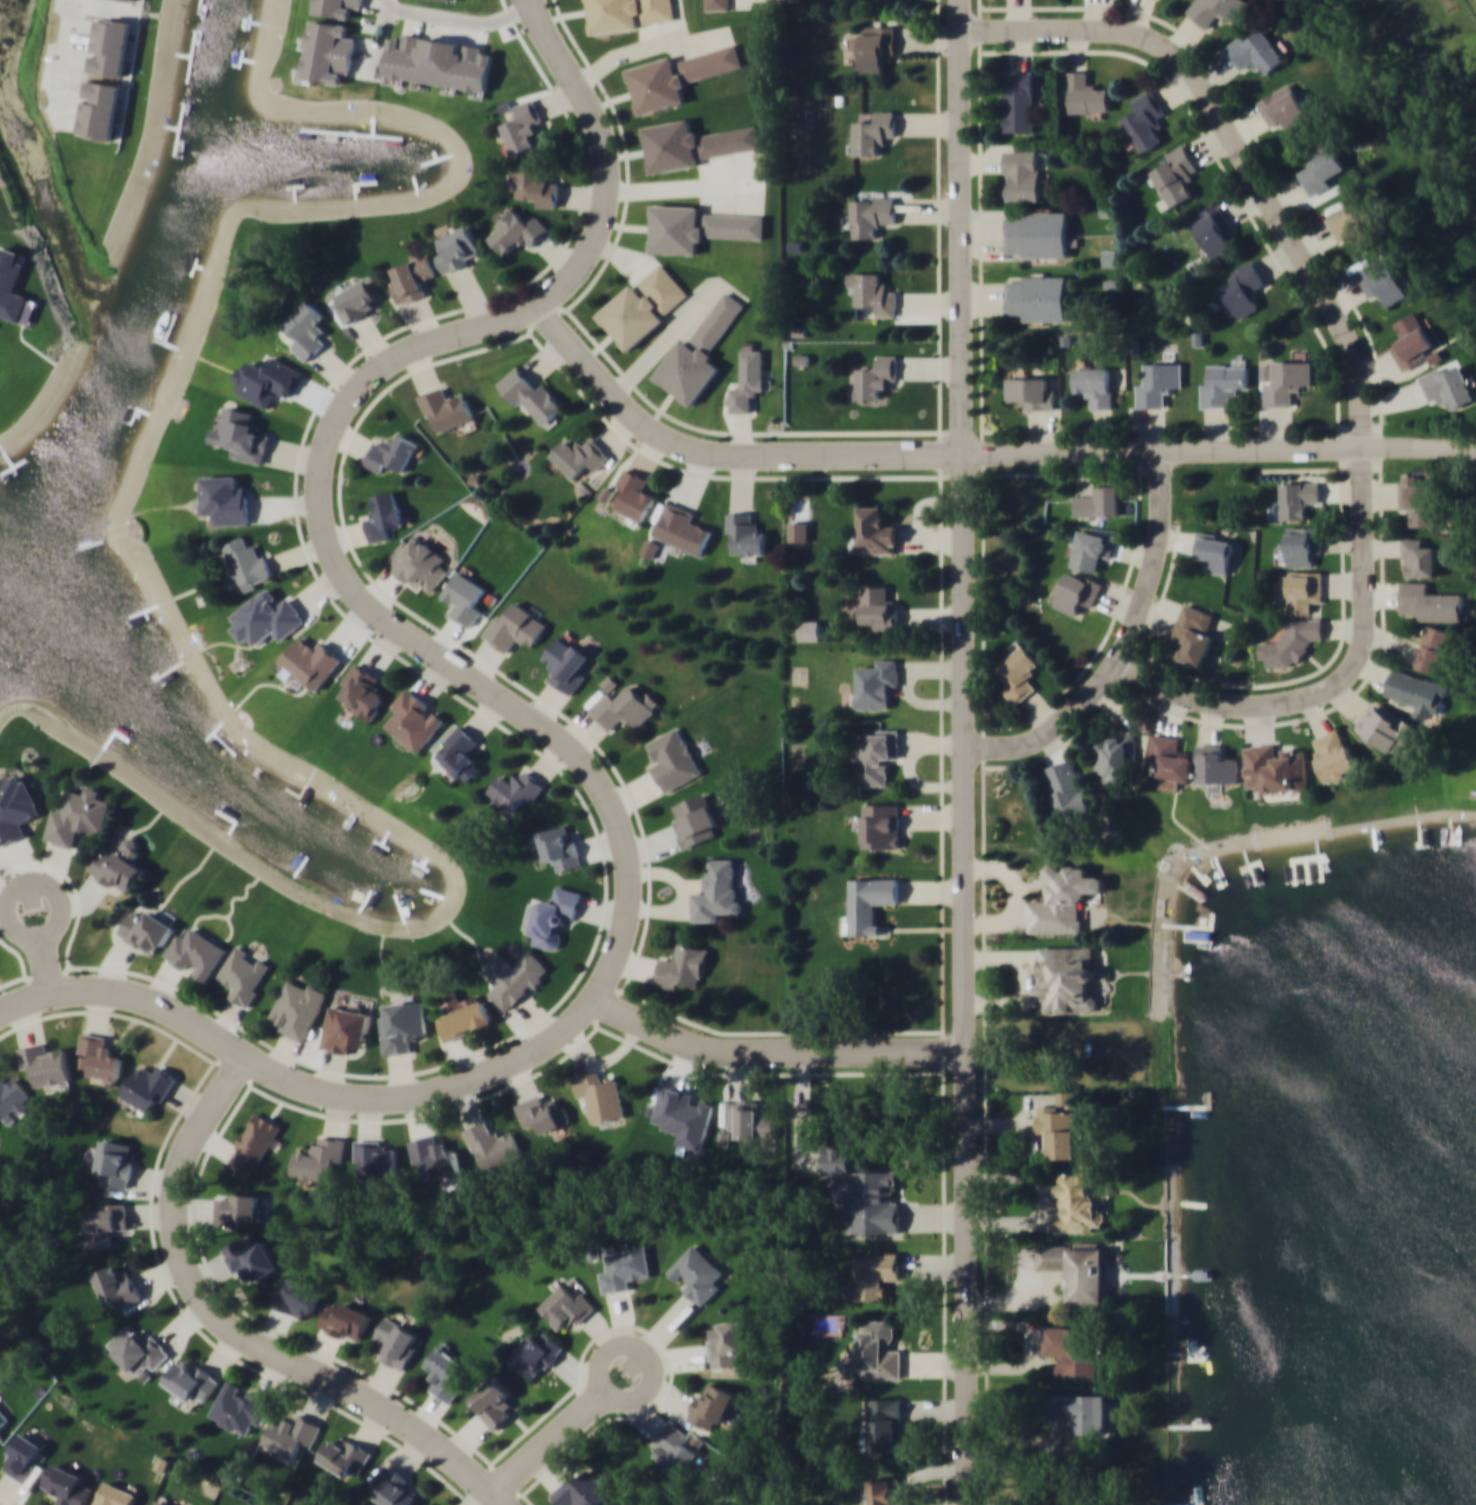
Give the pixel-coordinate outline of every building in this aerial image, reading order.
[(363,0),(316,0),(314,13),(350,17),(351,7),(362,8),(363,0)] [(591,30),(674,23),(672,0),(588,0),(591,30)] [(730,0),(705,0),(705,9),(730,9),(730,0)] [(1222,13),(1234,23),(1252,1),(1251,0),(1194,0),(1186,10),(1209,29),(1222,13)] [(95,16),(89,72),(125,76),(131,20),(95,16)] [(356,37),(347,36),(349,22),(315,19),(313,37),(302,36),(301,46),(309,47),(306,69),(297,68),(296,80),(340,84),(341,74),(352,75),(356,37)] [(861,72),(884,72),(884,60),(896,60),(896,23),(861,23),(861,72)] [(1286,59),(1263,29),(1247,41),(1242,34),(1223,48),(1239,68),(1249,60),(1262,77),(1286,59)] [(427,78),(429,56),(402,54),(403,38),(390,37),(388,76),(427,78)] [(627,67),(639,114),(687,102),(682,81),(743,66),(737,43),(675,58),(674,55),(627,67)] [(1066,112),(1109,112),(1109,89),(1098,89),(1098,80),(1087,80),(1087,69),(1066,69),(1066,112)] [(1034,70),(1005,70),(1005,132),(1034,132),(1034,70)] [(122,84),(86,79),(78,135),(115,140),(122,84)] [(1271,130),(1284,124),(1290,136),(1316,122),(1307,105),(1304,106),(1292,82),(1256,100),(1271,130)] [(1165,112),(1151,88),(1131,100),(1136,110),(1122,118),(1131,135),(1125,139),(1130,148),(1139,143),(1143,151),(1163,140),(1157,131),(1163,127),(1157,117),(1165,112)] [(539,144),(535,134),(538,133),(534,122),(542,119),(534,97),(515,104),(519,116),(498,123),(510,155),(539,144)] [(896,142),(895,110),(875,110),(875,121),(851,121),(851,154),(882,154),(882,142),(896,142)] [(651,173),(699,166),(698,157),(761,147),(758,124),(694,134),(691,118),(643,125),(651,173)] [(1309,196),(1331,186),(1326,176),(1345,167),(1331,138),(1308,148),(1314,160),(1296,169),(1309,196)] [(1193,197),(1188,186),(1194,183),(1189,172),(1196,168),(1185,143),(1159,155),(1164,167),(1154,171),(1166,197),(1159,200),(1164,210),(1193,197)] [(1005,200),(1041,200),(1041,149),(1005,149),(1005,200)] [(540,163),(517,163),(516,195),(536,196),(536,207),(558,207),(558,179),(550,179),(550,174),(540,174),(540,163)] [(896,196),(851,196),(851,237),(874,237),(874,226),(896,226),(896,196)] [(1213,259),(1233,248),(1227,236),(1235,232),(1219,201),(1189,216),(1206,248),(1207,247),(1213,259)] [(506,255),(522,239),(530,247),(549,228),(534,213),(526,222),(507,204),(493,219),(499,225),(488,237),(506,255)] [(701,236),(764,238),(764,215),(699,213),(700,205),(652,204),(650,252),(701,253),(701,236)] [(1068,257),(1067,212),(1004,212),(1005,257),(1068,257)] [(444,273),(485,257),(471,224),(440,237),(445,249),(436,253),(444,273)] [(437,276),(429,253),(395,265),(400,277),(390,281),(398,305),(432,292),(427,280),(437,276)] [(1409,295),(1388,253),(1354,271),(1370,301),(1381,295),(1387,306),(1409,295)] [(1222,276),(1227,285),(1221,288),(1238,319),(1259,307),(1253,297),(1269,288),(1253,259),(1222,276)] [(595,315),(625,351),(691,297),(661,261),(595,315)] [(897,292),(886,292),(885,271),(848,271),(848,293),(857,293),(857,305),(876,305),(876,316),(897,316),(897,292)] [(1067,321),(1067,274),(1006,274),(1006,321),(1067,321)] [(344,325),(374,310),(370,300),(378,296),(370,278),(330,296),(344,325)] [(682,337),(653,378),(693,406),(720,367),(707,358),(745,303),(725,289),(689,342),(682,337)] [(327,343),(319,335),(329,325),(325,320),(327,318),(309,299),(284,322),(299,339),(291,346),(306,362),(327,343)] [(1390,345),(1402,369),(1437,351),(1416,310),(1394,321),(1403,338),(1390,345)] [(752,412),(752,390),(764,390),(764,350),(753,350),(753,341),(741,341),(741,382),(730,382),(730,412),(752,412)] [(897,354),(877,354),(877,366),(856,365),(856,396),(888,396),(888,378),(897,378),(897,354)] [(1258,405),(1290,405),(1290,394),(1301,394),(1301,382),(1312,382),(1312,360),(1274,360),(1274,382),(1259,382),(1258,405)] [(1137,407),(1170,407),(1170,386),(1183,386),(1182,361),(1147,361),(1148,383),(1137,384),(1137,407)] [(1431,406),(1447,399),(1452,410),(1475,400),(1475,398),(1461,363),(1451,368),(1449,363),(1419,375),(1431,406)] [(1200,407),(1228,407),(1228,396),(1238,396),(1238,385),(1248,385),(1248,364),(1210,364),(1211,381),(1200,382),(1200,407)] [(497,383),(518,408),(526,402),(545,425),(565,408),(542,380),(535,386),(518,365),(497,383)] [(1074,367),(1074,396),(1086,396),(1086,408),(1111,408),(1110,366),(1074,367)] [(1054,387),(1044,387),(1044,376),(1006,376),(1006,398),(1017,398),(1017,408),(1054,408),(1054,387)] [(451,398),(445,384),(419,394),(435,434),(475,418),(464,392),(451,398)] [(264,465),(271,436),(261,434),(263,424),(252,422),(255,412),(227,405),(223,424),(214,422),(209,441),(233,446),(230,456),(264,465)] [(419,442),(400,433),(396,440),(388,437),(384,446),(374,441),(363,463),(381,472),(385,463),(405,473),(419,442)] [(549,455),(574,478),(588,463),(602,475),(616,460),(591,436),(586,442),(581,437),(573,445),(565,438),(549,455)] [(651,479),(625,466),(615,486),(623,490),(615,507),(622,511),(620,515),(641,526),(657,495),(646,490),(651,479)] [(202,475),(202,515),(214,515),(215,525),(249,524),(248,484),(237,484),(237,474),(202,475)] [(1280,480),(1280,518),(1310,518),(1310,505),(1320,505),(1320,480),(1280,480)] [(1411,525),(1436,525),(1436,480),(1400,481),(1400,507),(1411,507),(1411,525)] [(1119,515),(1119,484),(1096,484),(1096,495),(1074,495),(1074,515),(1119,515)] [(398,490),(371,495),(375,515),(365,517),(370,542),(395,538),(393,526),(405,524),(398,490)] [(712,530),(693,523),(696,512),(667,501),(653,536),(702,555),(712,530)] [(860,542),(871,542),(871,553),(898,553),(898,524),(888,524),(888,505),(860,505),(860,542)] [(756,512),(727,511),(727,533),(736,533),(735,554),(766,554),(767,531),(756,531),(756,512)] [(1116,532),(1079,524),(1071,566),(1097,572),(1099,560),(1110,562),(1116,532)] [(1286,525),(1286,566),(1312,566),(1312,555),(1321,555),(1321,525),(1286,525)] [(1205,570),(1230,573),(1234,535),(1196,531),(1194,556),(1206,557),(1205,570)] [(239,587),(273,577),(261,540),(247,544),(244,535),(223,541),(231,566),(221,569),(225,582),(237,579),(239,587)] [(420,590),(425,583),(434,590),(454,563),(418,536),(413,544),(404,537),(385,564),(420,590)] [(1402,575),(1437,575),(1437,547),(1425,547),(1425,536),(1402,536),(1402,575)] [(639,553),(652,559),(659,542),(647,537),(639,553)] [(1082,606),(1092,610),(1104,582),(1068,568),(1053,606),(1078,616),(1082,606)] [(442,597),(455,603),(449,615),(473,627),(482,608),(475,605),(486,584),(457,569),(442,597)] [(1322,602),(1323,570),(1282,570),(1282,592),(1290,593),(1290,613),(1311,613),(1311,602),(1322,602)] [(1463,592),(1428,592),(1428,581),(1401,581),(1401,611),(1414,611),(1414,619),(1463,619),(1463,592)] [(875,631),(898,630),(898,595),(887,595),(887,584),(862,585),(862,619),(874,619),(875,631)] [(232,613),(239,622),(232,627),(245,643),(252,638),(258,646),(275,632),(281,639),(307,619),(289,596),(281,602),(268,585),(232,613)] [(509,651),(517,636),(534,646),(548,621),(516,602),(505,619),(495,614),(482,636),(509,651)] [(1203,667),(1214,636),(1206,633),(1214,613),(1182,602),(1168,641),(1185,647),(1181,658),(1203,667)] [(1259,640),(1260,658),(1268,658),(1268,663),(1310,662),(1310,639),(1323,638),(1323,616),(1284,617),(1285,640),(1259,640)] [(1416,667),(1444,674),(1455,631),(1427,623),(1416,667)] [(572,695),(587,674),(579,669),(590,653),(560,631),(540,660),(555,670),(549,679),(572,695)] [(346,660),(322,642),(317,649),(300,635),(280,660),(289,667),(284,673),(302,687),(306,682),(320,693),(346,660)] [(1036,688),(1028,679),(1043,667),(1024,643),(996,665),(1011,683),(1003,689),(1015,704),(1036,688)] [(888,709),(888,688),(899,688),(899,658),(877,658),(877,667),(856,667),(856,709),(888,709)] [(372,720),(388,694),(378,688),(384,678),(354,661),(339,685),(350,691),(343,703),(372,720)] [(1414,713),(1439,720),(1449,682),(1392,667),(1384,695),(1417,704),(1414,713)] [(609,730),(618,721),(624,726),(631,719),(638,727),(662,704),(646,687),(639,694),(629,683),(614,698),(603,686),(585,704),(609,730)] [(420,752),(447,718),(437,710),(432,716),(425,710),(430,704),(407,685),(390,707),(398,713),(387,727),(420,752)] [(1355,727),(1397,754),(1417,725),(1375,697),(1355,727)] [(432,750),(467,783),(481,767),(475,761),(480,755),(472,747),(479,740),(459,721),(432,750)] [(703,773),(680,725),(649,740),(658,759),(651,763),(664,792),(703,773)] [(1313,749),(1327,782),(1360,768),(1342,726),(1316,737),(1320,747),(1313,749)] [(888,785),(888,758),(899,758),(900,728),(857,727),(856,785),(888,785)] [(1184,736),(1152,732),(1147,774),(1159,775),(1157,787),(1178,790),(1179,779),(1190,780),(1194,751),(1182,749),(1184,736)] [(1096,774),(1107,774),(1107,785),(1128,785),(1128,764),(1136,764),(1137,733),(1105,733),(1105,744),(1096,744),(1096,774)] [(1244,744),(1246,785),(1253,785),(1253,792),(1308,790),(1307,750),(1276,751),(1276,743),(1244,744)] [(1239,755),(1227,755),(1227,744),(1197,744),(1197,782),(1240,782),(1239,755)] [(532,801),(545,786),(522,765),(509,780),(501,773),(485,792),(510,813),(524,795),(532,801)] [(1058,827),(1092,817),(1078,765),(1043,774),(1058,827)] [(22,821),(41,813),(24,769),(0,778),(0,845),(28,834),(22,821)] [(111,801),(101,799),(103,789),(84,785),(82,793),(68,790),(64,810),(52,807),(45,841),(76,848),(80,828),(104,833),(111,801)] [(718,824),(705,790),(674,802),(678,813),(671,816),(683,848),(715,836),(712,826),(718,824)] [(899,802),(863,802),(863,847),(899,847),(899,802)] [(538,830),(547,863),(557,860),(560,869),(582,864),(572,822),(538,830)] [(104,849),(90,868),(126,894),(145,868),(134,860),(144,846),(128,834),(113,855),(104,849)] [(705,890),(692,890),(691,920),(721,921),(721,910),(741,911),(742,889),(733,889),(734,859),(706,858),(705,890)] [(1028,932),(1083,932),(1083,893),(1105,893),(1105,875),(1088,875),(1088,864),(1048,864),(1048,898),(1027,899),(1028,932)] [(843,934),(882,934),(882,923),(878,923),(878,905),(900,905),(900,876),(852,876),(852,912),(843,912),(843,934)] [(529,943),(557,950),(564,917),(575,919),(581,890),(553,884),(548,905),(529,900),(523,929),(532,932),(529,943)] [(133,911),(116,933),(147,956),(153,947),(158,951),(176,927),(150,908),(142,917),(133,911)] [(164,956),(207,982),(230,946),(195,924),(190,933),(182,928),(164,956)] [(655,985),(679,989),(680,980),(702,984),(708,947),(677,941),(673,961),(660,959),(655,985)] [(235,985),(229,996),(250,1008),(274,964),(237,944),(218,976),(235,985)] [(1097,1011),(1097,993),(1093,993),(1094,946),(1038,945),(1038,978),(1037,978),(1037,996),(1045,996),(1045,1011),(1097,1011)] [(504,1014),(552,971),(532,949),(484,992),(504,1014)] [(305,1042),(328,991),(289,974),(271,1014),(280,1018),(275,1028),(305,1042)] [(494,1022),(482,994),(462,1002),(465,1006),(432,1019),(442,1043),(494,1022)] [(381,1014),(383,1054),(410,1052),(409,1038),(428,1037),(425,999),(388,1002),(389,1014),(381,1014)] [(352,1044),(367,1046),(372,1009),(328,1003),(322,1049),(350,1054),(352,1044)] [(89,1054),(86,1076),(119,1080),(122,1055),(112,1054),(113,1045),(105,1044),(106,1035),(81,1032),(78,1052),(89,1054)] [(17,1046),(20,1068),(33,1066),(36,1086),(72,1081),(67,1049),(47,1052),(45,1042),(17,1046)] [(177,1075),(159,1066),(155,1074),(137,1064),(119,1097),(154,1116),(177,1075)] [(625,1117),(618,1077),(603,1079),(602,1070),(573,1075),(577,1098),(588,1096),(593,1122),(625,1117)] [(22,1100),(29,1094),(16,1076),(6,1084),(0,1076),(0,1125),(2,1128),(28,1109),(22,1100)] [(701,1150),(715,1100),(662,1085),(651,1124),(679,1132),(676,1143),(701,1150)] [(515,1103),(525,1129),(537,1124),(540,1134),(571,1122),(561,1097),(546,1102),(542,1092),(515,1103)] [(775,1114),(759,1114),(760,1103),(722,1103),(722,1127),(737,1127),(737,1137),(775,1138),(775,1114)] [(1047,1135),(1047,1158),(1075,1158),(1075,1103),(1036,1104),(1036,1135),(1047,1135)] [(227,1166),(254,1179),(280,1122),(253,1110),(227,1166)] [(523,1156),(512,1127),(492,1134),(486,1119),(465,1128),(482,1172),(523,1156)] [(454,1140),(438,1143),(437,1133),(409,1138),(413,1161),(424,1159),(427,1179),(452,1175),(453,1180),(461,1179),(454,1140)] [(292,1176),(330,1180),(332,1160),(343,1161),(345,1138),(318,1135),(317,1145),(306,1143),(305,1154),(294,1153),(292,1176)] [(95,1183),(129,1189),(137,1143),(103,1138),(95,1183)] [(396,1178),(397,1150),(386,1150),(386,1139),(355,1139),(355,1165),(365,1165),(364,1177),(396,1178)] [(900,1233),(899,1168),(850,1169),(850,1146),(822,1147),(822,1174),(840,1173),(840,1213),(850,1213),(851,1234),(900,1233)] [(1053,1232),(1095,1231),(1095,1224),(1102,1223),(1100,1168),(1060,1168),(1061,1181),(1054,1181),(1055,1198),(1061,1198),(1061,1211),(1053,1211),(1053,1232)] [(260,1192),(222,1192),(222,1222),(260,1222),(260,1192)] [(128,1234),(128,1202),(95,1202),(95,1213),(88,1213),(89,1247),(111,1247),(111,1234),(128,1234)] [(265,1238),(253,1244),(249,1235),(228,1244),(247,1284),(280,1269),(265,1238)] [(606,1245),(609,1269),(600,1271),(603,1294),(633,1291),(631,1277),(650,1275),(646,1240),(606,1245)] [(725,1270),(694,1241),(665,1271),(703,1306),(723,1284),(717,1278),(725,1270)] [(1036,1270),(1068,1270),(1067,1305),(1108,1305),(1109,1249),(1099,1249),(1100,1242),(1037,1241),(1036,1270)] [(900,1251),(851,1252),(852,1299),(889,1299),(889,1284),(900,1284),(900,1251)] [(143,1298),(130,1268),(120,1272),(117,1263),(92,1274),(105,1302),(110,1300),(114,1310),(143,1298)] [(270,1304),(300,1317),(305,1307),(314,1311),(322,1292),(283,1274),(270,1304)] [(571,1294),(561,1284),(538,1306),(559,1328),(566,1321),(574,1328),(596,1306),(578,1288),(571,1294)] [(372,1313),(343,1300),(339,1308),(328,1303),(318,1326),(358,1344),(372,1313)] [(404,1370),(423,1333),(385,1314),(376,1333),(386,1338),(376,1356),(404,1370)] [(860,1369),(868,1369),(868,1378),(901,1378),(901,1348),(892,1348),(892,1319),(860,1319),(860,1369)] [(710,1368),(740,1367),(739,1355),(747,1355),(746,1320),(709,1321),(710,1368)] [(143,1383),(172,1354),(150,1332),(142,1340),(127,1324),(105,1344),(143,1383)] [(1043,1355),(1059,1356),(1058,1375),(1098,1376),(1098,1327),(1043,1327),(1043,1355)] [(537,1381),(565,1347),(546,1330),(540,1338),(532,1332),(510,1359),(537,1381)] [(430,1390),(452,1404),(463,1386),(454,1380),(466,1361),(438,1344),(424,1366),(431,1370),(428,1376),(436,1381),(430,1390)] [(199,1394),(207,1399),(221,1379),(202,1365),(196,1373),(178,1360),(164,1381),(193,1402),(199,1394)] [(515,1412),(509,1404),(517,1397),(497,1374),(468,1399),(495,1430),(515,1412)] [(275,1400),(252,1388),(247,1396),(238,1391),(242,1384),(229,1377),(208,1416),(245,1437),(252,1424),(260,1428),(275,1400)] [(725,1423),(734,1390),(709,1383),(704,1399),(694,1396),(686,1422),(710,1429),(712,1420),(725,1423)] [(1107,1393),(1048,1393),(1048,1422),(1078,1422),(1078,1433),(1107,1433),(1107,1393)] [(867,1396),(867,1452),(901,1452),(901,1396),(867,1396)] [(9,1417),(0,1407),(0,1426),(9,1417)] [(321,1424),(297,1412),(292,1422),(275,1414),(261,1444),(293,1459),(301,1442),(311,1446),(321,1424)] [(676,1482),(696,1452),(688,1447),(694,1438),(667,1420),(652,1441),(659,1446),(653,1454),(662,1459),(656,1468),(676,1482)] [(1,1469),(34,1485),(43,1467),(36,1463),(46,1442),(21,1429),(1,1469)] [(372,1451),(344,1435),(339,1442),(330,1437),(318,1460),(347,1475),(350,1467),(360,1473),(372,1451)] [(70,1504),(86,1504),(92,1488),(84,1485),(88,1474),(54,1461),(46,1483),(55,1486),(51,1498),(70,1504)] [(386,1463),(373,1481),(383,1488),(376,1498),(386,1504),(411,1504),(422,1489),(386,1463)] [(561,1504),(571,1504),(573,1503),(575,1504),(600,1504),(613,1492),(584,1463),(552,1495),(561,1504)] [(902,1495),(893,1495),(893,1477),(870,1477),(870,1504),(902,1504),(902,1495)] [(106,1479),(95,1504),(133,1504),(138,1492),(106,1479)]
